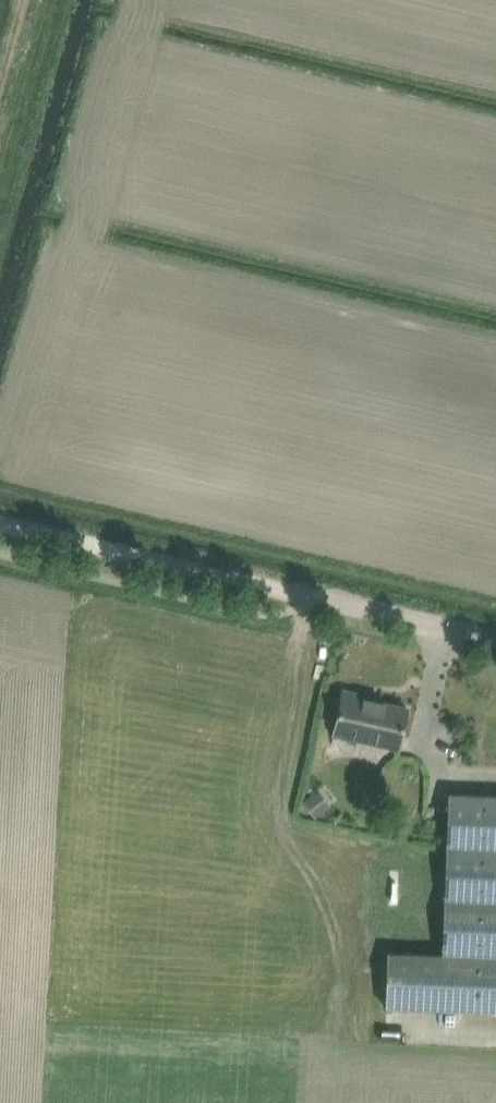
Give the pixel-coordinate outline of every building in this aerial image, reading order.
[(344,690),(339,712),(335,728),(366,735),(364,740),(400,748),(409,708),(365,699),(366,695),(344,690)] [(441,1008),(495,1010),(495,794),(449,792),(443,951),(389,949),(387,1006),(441,1008)] [(304,803),(315,819),(329,809),(317,793),(304,803)]
